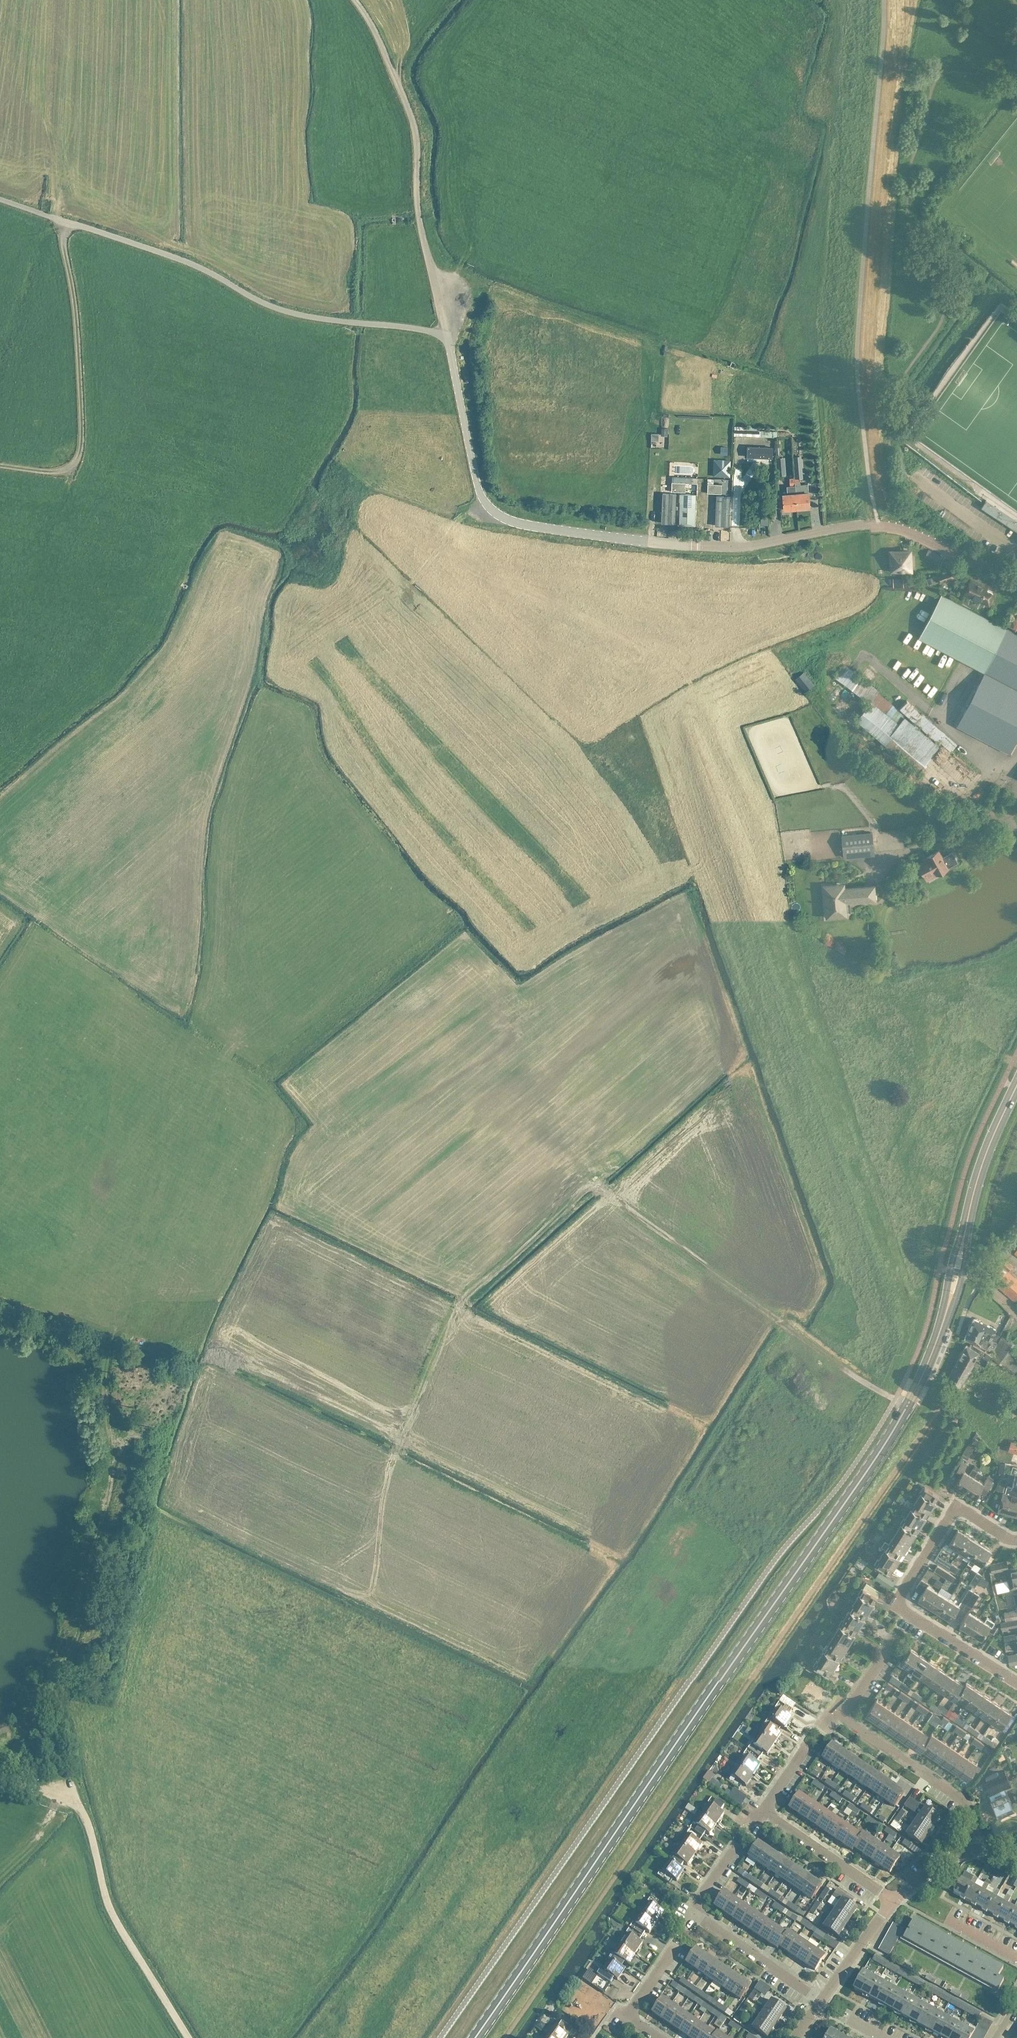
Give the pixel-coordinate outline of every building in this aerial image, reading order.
[(650,443),(666,442),(666,432),(649,432),(650,443)] [(746,446),(746,447),(746,458),(772,459),(772,447),(746,446)] [(728,475),(727,458),(712,458),(712,475),(728,475)] [(800,467),(798,467),(797,461),(793,461),(794,478),(801,477),(800,467)] [(794,486),(794,478),(789,479),(789,486),(786,486),(787,495),(782,495),(783,510),(796,509),(795,494),(794,486)] [(799,478),(794,478),(794,486),(795,494),(796,509),(809,508),(807,484),(800,485),(799,478)] [(671,482),(671,492),(680,492),(685,492),(685,483),(680,483),(671,482)] [(707,484),(707,493),(715,494),(721,494),(721,485),(715,484),(707,484)] [(675,493),(661,493),(659,523),(673,523),(675,493)] [(695,494),(679,494),(678,523),(694,523),(695,494)] [(712,495),(700,495),(700,524),(711,525),(712,495)] [(981,503),(1016,527),(1016,515),(987,495),(981,503)] [(730,496),(717,496),(715,525),(729,525),(730,496)] [(891,561),(892,561),(893,568),(911,566),(911,557),(908,557),(907,547),(900,548),(900,547),(890,548),(891,561)] [(952,566),(936,572),(939,581),(955,575),(952,566)] [(970,576),(964,590),(989,601),(993,591),(991,590),(992,588),(986,586),(987,584),(970,576)] [(941,590),(919,634),(985,668),(957,722),(1010,750),(1016,736),(1016,630),(941,590)] [(889,651),(886,654),(895,662),(898,658),(889,651)] [(948,665),(954,655),(948,652),(942,661),(948,665)] [(845,662),(836,673),(852,685),(851,686),(869,700),(859,713),(856,716),(884,740),(918,769),(939,742),(904,713),(906,711),(893,701),(877,689),(878,687),(861,674),(860,674),(845,662)] [(898,668),(895,672),(903,680),(907,676),(898,668)] [(803,672),(794,679),(804,692),(813,685),(803,672)] [(932,679),(928,689),(936,692),(940,681),(932,679)] [(922,709),(921,710),(906,697),(899,704),(924,726),(923,727),(924,728),(925,727),(937,738),(938,737),(951,748),(957,741),(944,730),(945,729),(934,719),(933,719),(922,709)] [(965,754),(973,757),(975,752),(967,749),(965,754)] [(956,752),(953,757),(961,762),(964,757),(956,752)] [(976,755),(973,760),(982,765),(985,760),(976,755)] [(843,851),(874,848),(872,829),(842,832),(843,851)] [(920,863),(918,864),(922,872),(924,871),(925,873),(927,876),(937,871),(948,865),(948,864),(957,859),(954,852),(952,849),(949,851),(942,854),(939,847),(927,854),(924,855),(925,858),(919,862),(920,863)] [(838,881),(824,882),(826,905),(826,914),(831,914),(847,913),(845,896),(865,894),(866,896),(875,896),(874,884),(874,882),(864,883),(838,885),(838,881)] [(1008,1268),(1013,1263),(1007,1258),(1003,1263),(999,1260),(987,1274),(1016,1300),(1016,1275),(1008,1268)] [(970,1318),(968,1322),(970,1324),(969,1325),(989,1335),(997,1339),(1000,1332),(994,1330),(995,1326),(974,1316),(972,1318),(970,1318)] [(989,1335),(969,1325),(965,1335),(987,1345),(988,1341),(994,1344),(997,1339),(989,1335)] [(1008,1351),(1015,1341),(1001,1333),(989,1354),(1016,1373),(1016,1358),(1008,1351)] [(966,1342),(961,1351),(979,1362),(980,1360),(975,1358),(979,1351),(984,1354),(988,1356),(990,1352),(991,1351),(971,1340),(969,1342),(967,1340),(966,1342)] [(961,1351),(954,1363),(967,1371),(973,1362),(978,1364),(979,1362),(961,1351)] [(954,1363),(945,1379),(958,1387),(967,1371),(954,1363)] [(1000,1405),(1007,1394),(1010,1389),(1005,1385),(1002,1391),(981,1379),(974,1390),(1000,1405)] [(1012,1414),(1016,1412),(1016,1400),(1012,1397),(1005,1401),(1005,1410),(1012,1414)] [(1012,1438),(1009,1448),(1014,1449),(1011,1460),(1016,1462),(1016,1440),(1012,1438)] [(972,1465),(969,1471),(964,1468),(968,1462),(962,1459),(954,1472),(959,1475),(955,1482),(965,1488),(978,1468),(972,1465)] [(1007,1483),(1011,1484),(1009,1491),(1016,1493),(1016,1464),(1013,1462),(1011,1469),(1016,1470),(1012,1484),(1007,1482),(1007,1483)] [(978,1468),(965,1488),(975,1494),(980,1488),(985,1491),(993,1478),(988,1475),(984,1480),(979,1477),(983,1471),(978,1468)] [(925,1483),(914,1499),(929,1509),(940,1493),(925,1483)] [(1011,1484),(1007,1483),(1005,1489),(1004,1489),(998,1507),(1016,1513),(1016,1493),(1009,1491),(1011,1484)] [(914,1499),(905,1515),(920,1524),(929,1509),(914,1499)] [(905,1515),(895,1530),(910,1540),(920,1524),(905,1515)] [(949,1534),(943,1543),(952,1549),(957,1552),(969,1533),(958,1526),(952,1536),(949,1534)] [(895,1530),(889,1540),(885,1537),(882,1543),(886,1545),(885,1546),(900,1555),(910,1540),(895,1530)] [(969,1533),(957,1552),(962,1555),(965,1550),(971,1555),(980,1540),(969,1533)] [(980,1540),(971,1555),(968,1559),(973,1562),(976,1557),(982,1562),(991,1547),(980,1540)] [(913,1556),(918,1543),(913,1541),(908,1554),(913,1556)] [(900,1555),(885,1546),(875,1562),(890,1571),(900,1555)] [(949,1566),(953,1561),(941,1553),(937,1559),(949,1566)] [(1009,1565),(1007,1557),(989,1560),(990,1562),(988,1562),(989,1569),(991,1569),(1008,1566),(1011,1584),(1016,1583),(1016,1564),(1009,1565)] [(953,1561),(949,1566),(955,1570),(959,1565),(953,1561)] [(947,1575),(950,1570),(938,1562),(934,1567),(947,1575)] [(879,1568),(875,1575),(881,1580),(886,1573),(879,1568)] [(977,1569),(969,1581),(972,1583),(974,1584),(982,1572),(977,1569)] [(956,1574),(950,1570),(947,1575),(953,1579),(956,1574)] [(991,1580),(993,1588),(1009,1583),(1007,1576),(991,1580)] [(929,1602),(938,1589),(924,1580),(921,1584),(925,1587),(919,1596),(929,1602)] [(863,1585),(853,1601),(868,1610),(878,1594),(863,1585)] [(966,1601),(974,1589),(969,1586),(961,1598),(966,1601)] [(949,1596),(938,1589),(929,1602),(940,1609),(949,1596)] [(980,1592),(974,1589),(966,1601),(972,1605),(980,1592)] [(1016,1606),(1004,1609),(1005,1618),(1016,1616),(1016,1589),(1014,1590),(1016,1606)] [(959,1602),(949,1596),(940,1609),(950,1616),(959,1602)] [(853,1601),(844,1616),(859,1626),(868,1610),(853,1601)] [(970,1606),(968,1608),(959,1622),(970,1629),(979,1615),(974,1612),(977,1608),(973,1606),(970,1606)] [(979,1615),(970,1629),(981,1636),(987,1627),(994,1631),(1000,1621),(1001,1625),(1002,1625),(1001,1618),(1000,1619),(999,1614),(997,1615),(994,1618),(987,1614),(984,1618),(979,1615)] [(859,1626),(844,1616),(834,1632),(849,1641),(859,1626)] [(1005,1618),(1001,1618),(1002,1625),(1016,1623),(1016,1616),(1005,1618)] [(849,1641),(834,1632),(824,1647),(839,1657),(849,1641)] [(911,1666),(920,1651),(911,1645),(901,1659),(911,1666)] [(839,1657),(824,1647),(814,1663),(829,1673),(839,1657)] [(1007,1651),(1009,1662),(1016,1661),(1016,1650),(1007,1651)] [(929,1657),(920,1651),(911,1666),(914,1668),(911,1674),(916,1677),(920,1672),(929,1657)] [(929,1657),(920,1672),(928,1678),(938,1663),(929,1657)] [(938,1663),(928,1678),(937,1684),(947,1670),(938,1663)] [(947,1670),(937,1684),(946,1690),(956,1676),(947,1670)] [(899,1683),(902,1679),(901,1679),(902,1678),(893,1672),(889,1677),(899,1683)] [(965,1682),(956,1676),(946,1690),(955,1696),(957,1694),(965,1682)] [(967,1679),(965,1682),(957,1694),(966,1700),(976,1685),(967,1679)] [(984,1691),(976,1685),(966,1700),(975,1706),(984,1691)] [(917,1695),(920,1691),(914,1687),(911,1692),(917,1695)] [(920,1691),(917,1695),(925,1701),(928,1697),(920,1691)] [(984,1691),(975,1706),(984,1712),(993,1697),(984,1691)] [(906,1692),(903,1696),(902,1697),(907,1700),(911,1695),(906,1692)] [(876,1717),(886,1702),(876,1696),(866,1710),(876,1717)] [(993,1697),(984,1712),(993,1718),(1002,1703),(993,1697)] [(778,1708),(771,1718),(781,1725),(781,1726),(785,1728),(792,1717),(789,1715),(792,1709),(780,1701),(776,1707),(778,1708)] [(894,1708),(886,1702),(876,1717),(885,1723),(894,1708)] [(1002,1703),(993,1718),(996,1721),(994,1724),(1000,1728),(1005,1720),(1012,1710),(1002,1703)] [(948,1707),(945,1711),(954,1717),(957,1713),(959,1711),(954,1708),(952,1709),(948,1707)] [(894,1708),(885,1723),(894,1729),(903,1714),(894,1708)] [(934,1716),(932,1720),(937,1723),(939,1720),(941,1717),(942,1716),(937,1712),(934,1716)] [(941,1717),(939,1720),(944,1723),(946,1721),(948,1717),(943,1713),(942,1716),(941,1717)] [(903,1714),(894,1729),(903,1735),(912,1721),(903,1714)] [(767,1724),(760,1734),(774,1744),(782,1733),(778,1730),(781,1726),(781,1725),(771,1718),(769,1717),(765,1722),(767,1724)] [(921,1727),(912,1721),(903,1735),(912,1741),(921,1727)] [(921,1727),(912,1741),(921,1747),(932,1730),(931,1730),(930,1732),(921,1727)] [(932,1730),(921,1747),(922,1745),(931,1751),(941,1736),(932,1730)] [(995,1744),(997,1740),(993,1737),(983,1731),(981,1735),(995,1744)] [(774,1744),(760,1734),(754,1744),(751,1743),(748,1748),(760,1757),(764,1752),(767,1754),(774,1744)] [(941,1736),(931,1751),(940,1757),(950,1743),(941,1736)] [(831,1764),(841,1749),(832,1743),(822,1757),(831,1764)] [(950,1743),(940,1757),(949,1763),(959,1749),(950,1743)] [(760,1757),(748,1748),(744,1754),(746,1755),(739,1765),(753,1775),(760,1764),(757,1762),(760,1757)] [(850,1755),(841,1749),(831,1764),(840,1770),(850,1755)] [(968,1755),(959,1749),(949,1763),(958,1769),(968,1755)] [(850,1755),(840,1770),(849,1776),(859,1762),(850,1755)] [(968,1755),(958,1769),(967,1775),(977,1761),(968,1755)] [(730,1774),(726,1780),(739,1788),(742,1783),(746,1785),(753,1775),(739,1765),(734,1762),(733,1764),(735,1766),(730,1774)] [(859,1762),(849,1776),(858,1782),(868,1768),(859,1762)] [(877,1774),(868,1768),(858,1782),(867,1788),(877,1774)] [(998,1813),(1014,1806),(1004,1785),(1011,1782),(1005,1770),(985,1779),(990,1790),(988,1791),(998,1813)] [(885,1780),(877,1774),(867,1788),(876,1794),(885,1780)] [(885,1780),(876,1794),(885,1800),(894,1786),(885,1780)] [(904,1792),(894,1786),(885,1800),(894,1807),(904,1792)] [(734,1787),(728,1796),(741,1805),(747,1796),(734,1787)] [(938,1797),(941,1791),(934,1788),(931,1794),(938,1797)] [(799,1813),(808,1799),(799,1793),(789,1806),(799,1813)] [(703,1814),(717,1824),(724,1813),(721,1810),(724,1805),(712,1796),(708,1802),(710,1803),(703,1814)] [(904,1806),(919,1816),(933,1826),(939,1817),(938,1816),(942,1811),(936,1807),(932,1812),(920,1804),(920,1805),(909,1798),(904,1806)] [(808,1799),(799,1813),(808,1819),(817,1805),(808,1799)] [(855,1807),(849,1803),(846,1808),(852,1811),(855,1807)] [(826,1811),(817,1805),(808,1819),(816,1825),(826,1811)] [(829,1806),(826,1811),(816,1825),(825,1831),(835,1817),(830,1814),(834,1809),(829,1806)] [(717,1824),(703,1814),(696,1824),(693,1822),(690,1828),(702,1836),(705,1831),(710,1834),(717,1824)] [(835,1817),(825,1831),(834,1837),(844,1823),(840,1821),(842,1817),(838,1814),(835,1818),(835,1817)] [(919,1816),(913,1825),(927,1835),(933,1826),(919,1816)] [(898,1826),(893,1822),(890,1826),(896,1830),(898,1826)] [(853,1830),(844,1823),(834,1837),(843,1843),(853,1830)] [(927,1835),(913,1825),(906,1835),(921,1844),(927,1835)] [(702,1836),(690,1828),(686,1833),(688,1835),(681,1845),(695,1855),(702,1844),(698,1841),(702,1836)] [(861,1836),(853,1830),(843,1843),(852,1850),(854,1847),(863,1833),(861,1836)] [(863,1833),(854,1847),(863,1853),(872,1839),(863,1833)] [(881,1845),(872,1839),(863,1853),(871,1859),(881,1845)] [(757,1862),(767,1848),(758,1841),(748,1856),(757,1862)] [(883,1843),(881,1845),(871,1859),(880,1865),(890,1851),(886,1849),(887,1846),(883,1843)] [(914,1855),(919,1849),(913,1844),(908,1850),(914,1855)] [(695,1855),(681,1845),(674,1855),(671,1853),(668,1859),(670,1860),(680,1867),(684,1862),(688,1865),(695,1855)] [(776,1854),(767,1848),(757,1862),(766,1868),(776,1854)] [(899,1858),(890,1851),(880,1865),(890,1872),(899,1858)] [(776,1854),(766,1868),(770,1871),(771,1874),(774,1876),(775,1874),(785,1860),(776,1854)] [(680,1867),(670,1860),(663,1870),(661,1869),(657,1874),(669,1883),(672,1878),(676,1880),(684,1870),(680,1867)] [(794,1866),(785,1860),(775,1874),(784,1880),(794,1866)] [(904,1880),(915,1872),(909,1863),(897,1871),(904,1880)] [(803,1872),(794,1866),(784,1880),(793,1886),(803,1872)] [(803,1872),(793,1886),(802,1892),(811,1878),(803,1872)] [(758,1881),(755,1885),(760,1888),(765,1880),(760,1877),(758,1881)] [(960,1879),(953,1892),(960,1896),(959,1898),(964,1900),(964,1899),(972,1885),(973,1886),(977,1879),(973,1877),(969,1884),(960,1879)] [(811,1878),(802,1892),(811,1899),(821,1884),(811,1878)] [(972,1885),(964,1899),(971,1902),(970,1904),(974,1906),(975,1904),(983,1891),(984,1892),(988,1885),(984,1883),(980,1890),(973,1886),(972,1885)] [(825,1887),(819,1897),(823,1900),(829,1890),(825,1887)] [(837,1890),(832,1896),(840,1902),(836,1908),(850,1918),(857,1909),(850,1904),(852,1900),(853,1899),(838,1889),(837,1890)] [(991,1896),(984,1892),(983,1891),(975,1904),(982,1908),(981,1910),(985,1912),(986,1910),(994,1897),(996,1898),(999,1891),(995,1889),(991,1896)] [(723,1911),(733,1897),(724,1891),(714,1905),(723,1911)] [(642,1913),(656,1922),(663,1911),(659,1909),(663,1904),(650,1895),(647,1901),(649,1903),(642,1913)] [(994,1897),(986,1910),(993,1914),(992,1916),(996,1918),(997,1916),(1005,1903),(1007,1904),(1010,1897),(1006,1895),(1002,1901),(996,1898),(994,1897)] [(742,1903),(733,1897),(723,1911),(732,1917),(742,1903)] [(793,1905),(788,1901),(784,1898),(782,1903),(790,1909),(793,1905)] [(1007,1904),(1005,1903),(997,1916),(1004,1920),(1003,1922),(1007,1924),(1008,1922),(1016,1909),(1016,1901),(1014,1908),(1007,1904)] [(742,1903),(732,1917),(741,1924),(751,1909),(742,1903)] [(780,1905),(777,1909),(779,1910),(782,1913),(782,1912),(786,1915),(789,1911),(780,1905)] [(799,1907),(795,1913),(803,1916),(805,1912),(799,1907)] [(836,1908),(830,1917),(844,1927),(850,1918),(836,1908)] [(751,1909),(741,1924),(750,1930),(760,1915),(751,1909)] [(1016,1909),(1008,1922),(1015,1926),(1014,1928),(1016,1929),(1016,1909)] [(656,1922),(642,1913),(635,1923),(633,1921),(629,1927),(641,1935),(645,1930),(649,1933),(656,1922)] [(769,1922),(760,1915),(750,1930),(759,1936),(769,1922)] [(844,1927),(830,1917),(823,1926),(838,1936),(844,1927)] [(904,1938),(998,1990),(1003,1980),(997,1977),(1003,1967),(914,1919),(904,1938)] [(778,1928),(769,1922),(759,1936),(768,1942),(778,1928)] [(893,1923),(890,1929),(900,1934),(904,1929),(893,1923)] [(641,1935),(629,1927),(625,1932),(628,1934),(621,1944),(635,1954),(642,1943),(638,1940),(641,1935)] [(778,1928),(768,1942),(777,1948),(779,1945),(786,1934),(778,1928)] [(817,1928),(812,1935),(821,1941),(823,1939),(825,1934),(817,1928)] [(900,1934),(890,1929),(887,1934),(898,1939),(900,1934)] [(797,1937),(788,1931),(786,1934),(779,1945),(787,1951),(797,1937)] [(797,1937),(787,1951),(796,1958),(806,1943),(809,1940),(809,1939),(800,1933),(800,1934),(797,1937)] [(887,1934),(884,1939),(895,1944),(898,1939),(887,1934)] [(895,1944),(884,1939),(881,1944),(892,1950),(895,1944)] [(815,1949),(806,1943),(796,1958),(805,1964),(815,1949)] [(635,1954),(621,1944),(614,1954),(611,1953),(608,1958),(610,1960),(620,1967),(620,1966),(624,1961),(628,1964),(635,1954)] [(881,1944),(879,1949),(878,1949),(889,1955),(892,1950),(881,1944)] [(695,1968),(704,1954),(695,1947),(685,1962),(695,1968)] [(825,1956),(815,1949),(805,1964),(815,1970),(825,1956)] [(704,1954),(695,1968),(704,1974),(713,1960),(704,1954)] [(981,2013),(875,1954),(872,1960),(977,2019),(981,2013)] [(620,1967),(610,1960),(603,1970),(601,1968),(595,1977),(587,1972),(582,1978),(603,1992),(613,1977),(617,1980),(624,1969),(620,1966),(620,1967)] [(722,1966),(713,1960),(704,1974),(713,1980),(722,1966)] [(899,1964),(908,1969),(910,1966),(901,1961),(899,1964)] [(731,1972),(722,1966),(713,1980),(722,1986),(731,1972)] [(880,1978),(875,1975),(874,1977),(863,1971),(853,1988),(870,1997),(879,1980),(880,1978)] [(622,1972),(619,1977),(630,1984),(633,1979),(622,1972)] [(731,1972),(722,1986),(730,1992),(740,1978),(731,1972)] [(926,1975),(925,1979),(933,1983),(935,1980),(926,1975)] [(750,1984),(740,1978),(730,1992),(740,1999),(750,1984)] [(890,1985),(879,1980),(870,1997),(885,2006),(895,1989),(896,1986),(891,1983),(890,1985)] [(682,1987),(673,1981),(670,1985),(679,1992),(682,1987)] [(614,1992),(622,1999),(626,1993),(618,1987),(614,1992)] [(682,1987),(679,1992),(681,1993),(688,1998),(691,1994),(682,1987)] [(895,1989),(885,2006),(901,2015),(911,1997),(912,1995),(906,1992),(905,1994),(895,1989)] [(952,1989),(950,1992),(959,1997),(961,1994),(952,1989)] [(704,1993),(701,1997),(710,2003),(714,1997),(711,1994),(709,1996),(704,1993)] [(664,1996),(662,1998),(661,1997),(652,2011),(661,2018),(671,2004),(666,2001),(668,1999),(664,1996)] [(714,1997),(710,2003),(719,2009),(722,2005),(717,2002),(719,1999),(715,1996),(714,1997)] [(921,2003),(911,1997),(901,2015),(917,2023),(926,2006),(927,2004),(922,2001),(921,2003)] [(765,2009),(779,2018),(786,2009),(771,1999),(765,2009)] [(700,2000),(697,2004),(701,2007),(699,2010),(704,2013),(706,2010),(709,2006),(700,2000)] [(671,2004),(661,2018),(670,2024),(680,2010),(676,2007),(678,2004),(673,2001),(671,2004)] [(714,2009),(709,2006),(706,2010),(715,2016),(718,2012),(714,2009)] [(937,2011),(926,2006),(917,2023),(932,2032),(942,2014),(943,2012),(938,2009),(937,2011)] [(727,2009),(725,2013),(731,2018),(734,2013),(727,2009)] [(765,2009),(759,2017),(773,2027),(779,2018),(765,2009)] [(680,2010),(670,2024),(679,2030),(689,2016),(680,2010)] [(721,2014),(718,2012),(715,2016),(724,2022),(726,2018),(721,2014)] [(932,2032),(943,2037),(950,2037),(958,2023),(959,2021),(954,2018),(953,2020),(942,2014),(932,2032)] [(689,2016),(679,2030),(688,2036),(698,2022),(689,2016)] [(773,2027),(759,2017),(752,2027),(767,2037),(773,2027)] [(982,2017),(978,2022),(989,2028),(992,2022),(982,2017)] [(552,2037),(566,2037),(572,2029),(559,2020),(548,2035),(552,2037)] [(698,2022),(688,2036),(691,2037),(700,2037),(707,2028),(698,2022)] [(989,2028),(978,2022),(976,2027),(986,2033),(989,2028)] [(958,2023),(950,2037),(970,2037),(973,2032),(975,2029),(969,2027),(968,2029),(958,2023)] [(975,2029),(973,2032),(983,2037),(986,2033),(976,2027),(975,2029)] [(700,2037),(713,2037),(715,2034),(707,2028),(700,2037)] [(827,2036),(825,2037),(846,2037),(830,2029),(827,2036)]
